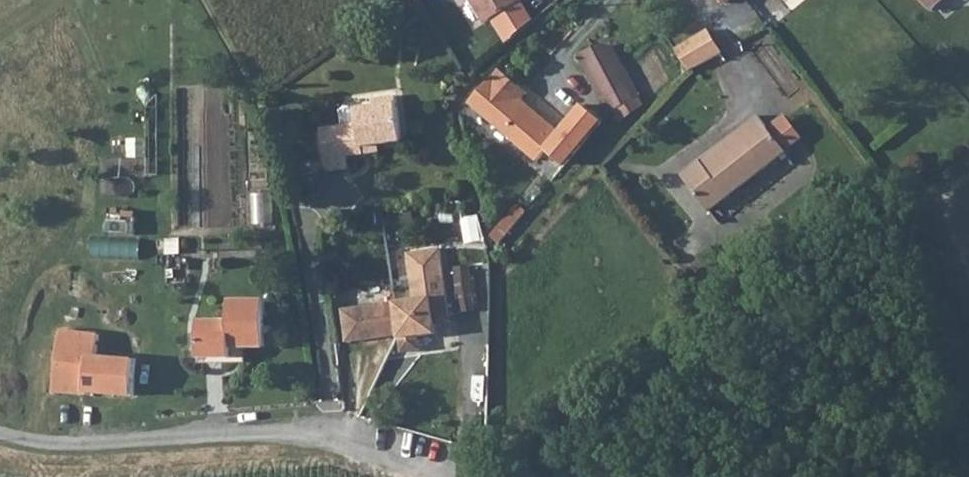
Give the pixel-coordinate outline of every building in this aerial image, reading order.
[(482,25),(513,4),(510,0),(466,0),(482,25)] [(930,10),(941,0),(921,0),(930,10)] [(705,32),(675,49),(688,71),(719,55),(705,32)] [(577,55),(609,114),(638,97),(614,49),(611,46),(607,44),(600,44),(577,55)] [(546,150),(564,166),(601,124),(582,107),(558,133),(520,99),(525,93),(498,68),(488,80),(487,79),(468,100),(536,161),(546,150)] [(343,129),(342,124),(320,127),(326,170),(348,168),(346,154),(362,152),(361,145),(379,143),(402,140),(396,96),(372,99),(373,105),(356,107),(358,127),(343,129)] [(356,107),(341,109),(342,124),(343,129),(358,127),(356,107)] [(705,166),(700,161),(681,176),(709,213),(787,152),(758,116),(738,132),(742,137),(705,166)] [(379,143),(361,145),(362,152),(380,150),(379,143)] [(400,333),(401,347),(420,344),(418,335),(428,333),(435,323),(434,318),(433,310),(448,308),(439,247),(406,252),(413,298),(395,301),(342,309),(346,342),(399,333),(400,333)] [(228,319),(197,320),(198,356),(245,355),(245,344),(265,344),(264,297),(227,298),(228,319)] [(448,308),(433,310),(434,318),(449,315),(448,308)] [(435,323),(428,333),(437,332),(435,323)] [(55,360),(51,391),(87,395),(88,392),(132,397),(135,360),(89,355),(88,364),(55,360)]
